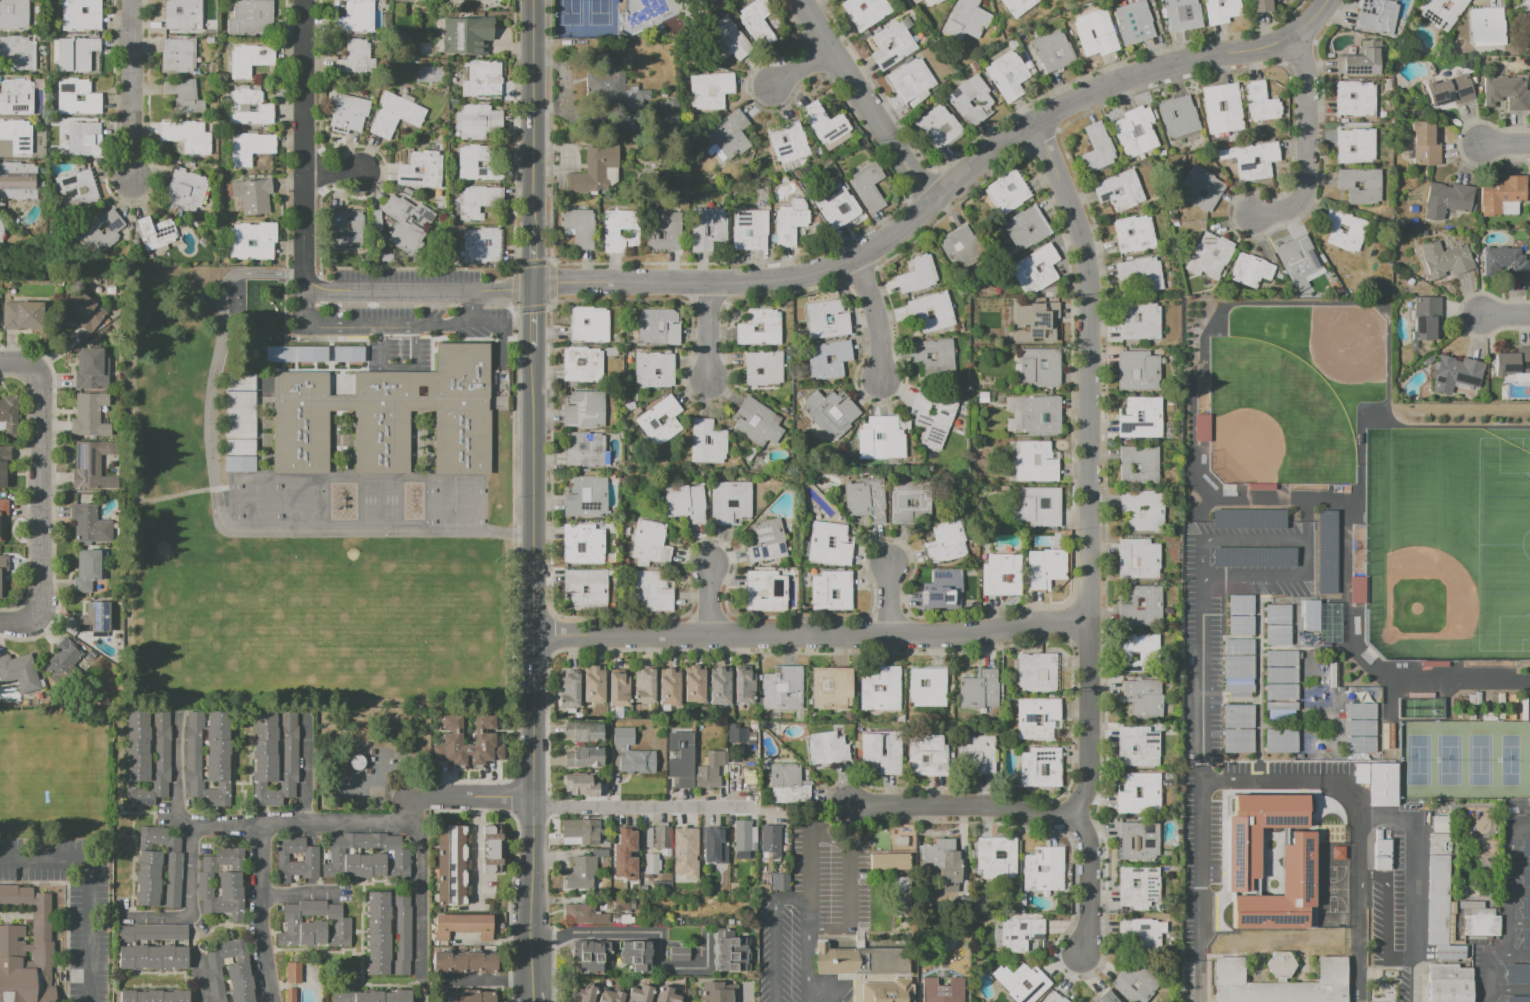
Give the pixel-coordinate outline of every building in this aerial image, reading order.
[(10,29),(0,29),(0,0),(30,0),(29,31),(10,31),(10,29)] [(67,1),(67,0),(101,0),(102,31),(62,31),(62,1),(67,1)] [(198,0),(203,0),(203,31),(166,31),(166,0),(198,0)] [(338,29),(339,0),(371,0),(371,1),(376,1),(375,32),(353,32),(353,30),(338,29)] [(741,12),(758,0),(767,0),(775,11),(764,19),(774,35),(760,45),(740,17),(743,15),(741,12)] [(843,5),(851,0),(887,0),(895,13),(862,34),(843,5)] [(929,8),(925,0),(944,0),(929,8)] [(950,22),(960,0),(983,0),(979,9),(995,16),(988,31),(985,29),(980,40),(952,27),(954,24),(950,22)] [(1017,19),(1003,0),(1043,0),(1017,19)] [(1115,10),(1144,0),(1156,37),(1123,48),(1116,25),(1118,25),(1114,14),(1116,14),(1115,10)] [(1169,33),(1163,0),(1195,0),(1196,4),(1198,4),(1202,26),(1169,33)] [(1208,26),(1204,0),(1238,0),(1240,10),(1226,12),(1228,23),(1208,26)] [(1251,14),(1249,0),(1279,0),(1279,1),(1271,2),(1272,12),(1251,14)] [(1356,29),(1361,0),(1376,0),(1395,4),(1389,36),(1356,29)] [(1417,9),(1423,0),(1471,0),(1447,34),(1421,16),(1423,13),(1417,9)] [(1510,13),(1523,0),(1529,0),(1529,33),(1510,13)] [(239,3),(251,2),(250,1),(273,1),(274,33),(231,34),(231,21),(239,21),(239,3)] [(1074,19),(1104,9),(1118,50),(1099,57),(1095,47),(1082,51),(1074,29),(1077,28),(1074,19)] [(1469,10),(1503,9),(1505,45),(1474,46),(1473,43),(1472,43),(1471,32),(1470,32),(1469,10)] [(727,15),(755,48),(740,61),(734,54),(725,61),(703,36),(727,15)] [(874,37),(898,22),(899,24),(909,17),(915,26),(908,30),(920,49),(883,73),(872,56),(882,49),(874,37)] [(445,19),(495,18),(495,41),(485,41),(485,55),(445,55),(445,19)] [(1027,42),(1058,30),(1059,33),(1061,32),(1066,43),(1068,42),(1076,62),(1045,75),(1036,53),(1032,54),(1027,42)] [(37,71),(0,71),(0,38),(29,38),(29,43),(37,43),(37,71)] [(59,39),(101,39),(101,72),(58,72),(59,39)] [(163,39),(195,40),(195,72),(163,71),(163,39)] [(348,41),(368,41),(368,44),(371,44),(371,59),(378,59),(378,74),(338,74),(339,61),(348,61),(348,41)] [(1336,56),(1361,56),(1361,42),(1381,42),(1381,75),(1336,75),(1336,56)] [(232,51),(236,51),(236,47),(276,47),(276,66),(252,66),(252,80),(232,79),(232,51)] [(983,68),(1010,51),(1027,78),(1017,84),(1023,93),(1006,104),(983,68)] [(889,77),(916,59),(918,61),(921,59),(939,85),(908,106),(889,77)] [(473,63),(502,63),(503,96),(465,97),(464,82),(471,82),(471,70),(473,70),(473,63)] [(691,75),(736,73),(736,95),(725,95),(725,108),(693,109),(691,75)] [(944,97),(975,74),(989,92),(986,95),(993,105),(984,112),(981,107),(978,109),(985,118),(970,130),(944,97)] [(1423,85),(1432,82),(1433,85),(1466,74),(1474,100),(1455,106),(1453,102),(1431,109),(1423,85)] [(1484,78),(1520,79),(1520,85),(1524,85),(1524,92),(1528,93),(1528,113),(1507,112),(1507,98),(1500,98),(1500,102),(1494,102),(1494,108),(1484,108),(1484,78)] [(34,116),(0,115),(0,94),(2,94),(2,80),(30,81),(30,83),(34,83),(34,116)] [(59,80),(90,80),(91,93),(102,93),(102,117),(59,117),(59,80)] [(165,83),(195,80),(197,103),(205,102),(206,112),(180,114),(178,95),(166,96),(165,83)] [(1336,82),(1370,82),(1370,86),(1375,86),(1375,117),(1336,117),(1336,82)] [(1243,86),(1264,83),(1266,102),(1279,100),(1281,118),(1248,123),(1243,86)] [(1203,88),(1236,84),(1242,130),(1209,135),(1203,88)] [(231,92),(235,92),(235,90),(261,90),(261,93),(263,93),(263,105),(275,105),(275,125),(231,124),(231,92)] [(385,92),(428,111),(420,129),(400,120),(390,141),(371,133),(383,104),(380,103),(385,92)] [(628,99),(638,98),(638,92),(653,92),(654,101),(646,101),(646,112),(628,112),(628,99)] [(332,93),(372,102),(369,118),(366,117),(362,133),(349,130),(351,123),(344,121),(342,129),(331,126),(334,116),(331,115),(333,106),(329,105),(332,93)] [(1157,106),(1188,96),(1200,130),(1169,141),(1157,106)] [(803,110),(818,101),(831,121),(843,113),(853,129),(829,144),(827,141),(824,143),(803,110)] [(468,105),(493,105),(493,111),(505,111),(505,128),(494,128),(494,133),(487,133),(487,140),(461,140),(462,130),(455,130),(456,112),(462,112),(462,110),(465,110),(465,107),(468,107),(468,105)] [(914,124),(938,106),(940,109),(942,108),(949,117),(951,116),(964,134),(939,152),(931,142),(929,143),(914,124)] [(1112,123),(1123,119),(1122,114),(1140,107),(1142,112),(1148,109),(1154,124),(1150,125),(1159,147),(1126,160),(1112,123)] [(696,138),(710,128),(712,131),(716,128),(715,126),(739,108),(752,124),(742,131),(753,146),(731,162),(717,144),(706,152),(696,138)] [(620,116),(637,115),(638,131),(621,131),(620,116)] [(769,127),(800,118),(804,132),(806,131),(812,153),(779,163),(775,147),(772,148),(767,132),(770,131),(769,127)] [(13,141),(0,141),(0,122),(29,123),(29,126),(33,126),(33,153),(12,153),(13,141)] [(161,122),(205,123),(204,133),(211,133),(211,156),(186,155),(186,142),(161,141),(161,122)] [(1083,128),(1099,122),(1110,146),(1113,145),(1120,160),(1090,172),(1082,155),(1093,150),(1083,128)] [(1410,123),(1433,123),(1433,146),(1440,146),(1440,166),(1414,166),(1414,133),(1409,133),(1410,123)] [(101,124),(101,136),(86,136),(86,155),(66,155),(66,124),(101,124)] [(1338,131),(1374,131),(1374,163),(1338,163),(1338,131)] [(236,135),(277,136),(276,154),(253,153),(253,167),(235,166),(236,135)] [(1276,143),(1279,161),(1272,162),(1274,177),(1242,181),(1238,158),(1223,160),(1215,151),(1276,143)] [(460,148),(465,148),(465,146),(471,146),(471,145),(481,144),(481,147),(491,147),(491,165),(479,165),(479,168),(501,167),(501,178),(461,179),(460,148)] [(569,173),(589,173),(589,145),(620,145),(620,168),(604,168),(604,177),(591,177),(591,191),(569,191),(569,173)] [(399,164),(411,164),(412,153),(440,154),(440,155),(444,156),(442,185),(398,183),(399,164)] [(851,181),(855,179),(853,176),(877,161),(887,177),(875,185),(888,206),(873,215),(851,181)] [(39,199),(0,199),(0,164),(34,164),(34,166),(39,166),(39,199)] [(1197,165),(1229,184),(1212,213),(1180,194),(1197,165)] [(1095,183),(1137,167),(1149,200),(1117,212),(1113,200),(1103,203),(1095,183)] [(56,178),(91,168),(100,202),(84,206),(83,201),(64,207),(56,178)] [(175,169),(210,180),(201,209),(197,208),(195,215),(184,211),(185,207),(165,201),(175,169)] [(987,186),(1017,169),(1034,197),(1004,214),(987,186)] [(1337,171),(1380,170),(1381,204),(1348,204),(1348,191),(1338,191),(1337,171)] [(1480,179),(1495,179),(1495,181),(1503,181),(1503,176),(1526,176),(1526,188),(1529,188),(1529,202),(1501,202),(1501,216),(1481,216),(1480,179)] [(232,182),(273,178),(274,193),(269,194),(271,213),(244,216),(242,197),(233,198),(232,182)] [(1429,181),(1444,184),(1443,186),(1451,187),(1452,183),(1474,187),(1469,213),(1446,208),(1443,221),(1423,217),(1429,181)] [(815,200),(841,183),(843,187),(845,186),(852,196),(853,195),(865,213),(836,231),(815,200)] [(458,192),(464,192),(464,188),(470,188),(470,186),(486,186),(486,188),(502,188),(502,202),(493,202),(493,206),(481,206),(480,220),(461,220),(461,216),(458,216),(458,192)] [(393,194),(400,199),(402,197),(416,208),(420,202),(438,214),(426,232),(428,233),(422,241),(425,244),(415,259),(388,241),(400,223),(382,210),(393,194)] [(811,226),(797,226),(798,246),(779,247),(778,207),(793,207),(793,199),(805,199),(808,204),(808,210),(811,210),(811,226)] [(1005,222),(1035,205),(1050,233),(1023,247),(1019,239),(1015,241),(1005,222)] [(1333,206),(1373,223),(1361,254),(1330,241),(1336,227),(1326,223),(1333,206)] [(100,219),(113,208),(126,225),(117,233),(120,237),(99,254),(93,247),(87,251),(72,233),(95,213),(100,219)] [(563,210),(596,210),(595,250),(576,250),(576,229),(563,229),(563,210)] [(605,211),(641,211),(641,247),(629,247),(629,241),(626,241),(626,252),(605,252),(605,211)] [(737,211),(767,211),(768,248),(735,248),(734,226),(737,226),(737,211)] [(332,213),(365,213),(365,247),(332,247),(332,213)] [(649,213),(684,213),(683,251),(648,250),(649,213)] [(693,213),(729,213),(729,242),(714,242),(714,253),(694,253),(693,213)] [(1116,221),(1147,214),(1148,217),(1153,216),(1159,246),(1123,254),(1116,221)] [(137,220),(149,216),(152,226),(172,220),(178,238),(174,239),(175,242),(148,251),(137,220)] [(235,225),(261,225),(261,223),(277,222),(277,242),(271,242),(271,259),(239,259),(239,254),(231,254),(231,229),(235,229),(235,225)] [(940,243),(968,225),(986,253),(958,271),(940,243)] [(466,232),(470,232),(470,230),(482,230),(482,228),(499,228),(499,230),(502,230),(502,261),(488,261),(488,264),(465,264),(466,232)] [(1188,268),(1208,231),(1237,247),(1218,281),(1204,274),(1203,276),(1188,268)] [(1278,250),(1309,234),(1327,269),(1309,278),(1313,286),(1299,293),(1278,250)] [(1418,247),(1437,241),(1441,253),(1465,244),(1474,269),(1453,276),(1451,270),(1444,272),(1445,276),(1430,281),(1418,247)] [(1051,243),(1062,261),(1053,266),(1062,279),(1031,298),(1016,275),(1024,270),(1020,263),(1051,243)] [(1484,247),(1520,248),(1520,255),(1525,255),(1525,261),(1528,261),(1528,280),(1509,280),(1509,266),(1503,266),(1503,272),(1496,272),(1496,278),(1484,278),(1484,247)] [(1242,253),(1234,273),(1238,274),(1235,280),(1268,293),(1278,268),(1242,253)] [(897,277),(917,271),(913,260),(930,255),(938,283),(902,294),(897,277)] [(1119,263),(1159,256),(1160,261),(1163,261),(1167,285),(1145,289),(1144,279),(1122,282),(1119,263)] [(77,287),(109,312),(91,335),(78,325),(80,323),(61,308),(77,287)] [(909,301),(948,291),(957,324),(924,333),(919,316),(913,318),(909,301)] [(1413,297),(1440,297),(1440,318),(1435,318),(1436,341),(1411,341),(1411,331),(1414,331),(1413,297)] [(3,302),(16,302),(16,298),(45,299),(45,329),(19,328),(19,330),(3,330),(3,302)] [(810,303),(843,299),(845,311),(838,311),(839,314),(849,313),(852,334),(815,339),(810,303)] [(1018,307),(1032,308),(1032,303),(1063,304),(1062,340),(1022,339),(1023,321),(1018,321),(1018,307)] [(1126,303),(1159,303),(1159,306),(1163,306),(1163,340),(1126,339),(1126,303)] [(573,308),(606,308),(606,311),(610,311),(611,342),(586,342),(586,340),(573,340),(573,308)] [(640,310),(674,310),(674,316),(680,316),(680,345),(641,345),(640,310)] [(739,324),(751,324),(751,310),(781,310),(781,344),(739,344),(739,324)] [(910,342),(955,338),(958,372),(924,376),(923,362),(912,363),(910,342)] [(807,346),(851,340),(854,361),(843,363),(845,376),(812,381),(807,346)] [(326,346),(326,362),(265,362),(265,346),(326,346)] [(333,346),(364,346),(364,362),(333,362),(333,346)] [(272,374),(328,374),(328,396),(353,396),(353,374),(369,374),(430,374),(435,374),(435,347),(489,347),(489,397),(506,397),(506,413),(489,413),(489,476),(436,476),(436,412),(410,412),(410,476),(354,476),(354,413),(328,413),(328,476),(272,476),(272,374)] [(1517,347),(1529,347),(1529,375),(1501,375),(1501,378),(1492,378),(1492,354),(1517,354),(1517,347)] [(79,348),(104,349),(104,358),(111,358),(110,390),(76,389),(76,373),(79,373),(79,348)] [(565,349),(569,349),(569,348),(588,348),(588,350),(600,350),(601,351),(604,351),(605,383),(580,383),(580,381),(565,381),(565,349)] [(1023,348),(1063,348),(1063,387),(1032,387),(1032,383),(1017,383),(1017,359),(1023,359),(1023,348)] [(747,353),(784,352),(784,384),(748,385),(747,353)] [(1122,352),(1153,352),(1153,357),(1162,357),(1162,390),(1122,390),(1122,352)] [(637,354),(673,354),(673,387),(641,387),(641,383),(637,383),(637,354)] [(1423,362),(1431,356),(1435,360),(1427,366),(1423,362)] [(1440,356),(1455,359),(1454,362),(1462,363),(1463,359),(1485,364),(1479,389),(1454,383),(1451,396),(1431,391),(1440,356)] [(224,374),(223,454),(255,455),(255,374),(224,374)] [(922,387),(961,402),(942,453),(920,444),(927,428),(916,424),(918,418),(911,415),(922,387)] [(802,405),(817,391),(826,400),(835,392),(839,398),(844,393),(862,414),(851,424),(853,427),(836,442),(802,405)] [(570,392),(607,392),(606,428),(565,428),(565,406),(577,406),(577,404),(570,404),(570,392)] [(77,394),(110,394),(110,407),(101,406),(101,424),(112,424),(112,436),(71,436),(71,419),(77,419),(77,394)] [(636,421),(671,395),(683,411),(674,418),(683,429),(660,446),(648,430),(645,432),(636,421)] [(749,395),(784,418),(779,426),(786,431),(777,446),(770,441),(765,450),(734,430),(741,418),(746,421),(747,419),(738,413),(749,395)] [(6,421),(0,421),(0,400),(4,400),(4,397),(19,397),(19,437),(5,437),(6,421)] [(1022,398),(1060,397),(1061,433),(1027,433),(1026,428),(1022,428),(1022,398)] [(1129,399),(1164,399),(1163,438),(1121,437),(1122,416),(1134,416),(1134,414),(1129,414),(1129,399)] [(1195,414),(1209,414),(1209,441),(1195,441),(1195,414)] [(864,424),(876,424),(877,429),(880,429),(880,418),(899,417),(900,457),(864,457),(864,424)] [(694,419),(715,419),(714,430),(728,430),(727,463),(692,462),(694,419)] [(568,433),(602,434),(602,437),(607,437),(606,452),(611,452),(611,467),(567,466),(568,433)] [(1022,442),(1052,441),(1053,459),(1046,459),(1046,462),(1061,462),(1061,481),(1018,482),(1018,455),(1022,454),(1022,442)] [(76,442),(115,442),(116,456),(101,456),(101,477),(105,477),(105,489),(74,489),(74,472),(77,472),(76,442)] [(8,489),(0,489),(0,447),(13,447),(13,465),(8,465),(8,489)] [(1123,447),(1162,447),(1161,484),(1123,483),(1123,447)] [(223,471),(254,472),(254,456),(223,455),(223,471)] [(574,477),(608,477),(607,517),(565,517),(565,497),(579,497),(579,494),(574,494),(574,477)] [(845,483),(852,482),(852,485),(864,484),(863,481),(879,479),(880,483),(883,483),(887,523),(873,525),(872,515),(849,517),(845,483)] [(714,482),(753,482),(753,519),(735,519),(735,526),(714,526),(714,482)] [(893,482),(934,483),(933,518),(915,518),(915,525),(893,525),(893,482)] [(664,489),(690,485),(690,488),(703,486),(708,524),(692,526),(691,515),(678,516),(678,513),(671,514),(670,510),(667,510),(664,489)] [(1023,488),(1063,489),(1062,528),(1031,527),(1031,522),(1022,522),(1023,488)] [(1124,492),(1167,492),(1166,531),(1132,531),(1132,515),(1137,515),(1137,511),(1124,511),(1124,492)] [(5,543),(0,543),(0,500),(10,501),(9,516),(6,516),(5,543)] [(71,505),(98,505),(98,522),(113,522),(113,543),(76,543),(76,521),(71,521),(71,505)] [(1212,510),(1285,510),(1285,528),(1212,528),(1212,510)] [(1317,510),(1338,510),(1338,594),(1317,594),(1317,510)] [(753,525),(782,518),(788,542),(785,542),(789,556),(752,565),(748,549),(759,546),(753,525)] [(935,526),(962,519),(968,542),(966,542),(969,556),(934,565),(930,547),(940,545),(935,526)] [(639,520),(668,525),(664,547),(674,549),(671,565),(633,558),(639,520)] [(815,522),(848,526),(846,544),(855,545),(852,566),(810,561),(815,522)] [(565,525),(596,526),(596,530),(605,530),(604,563),(568,562),(569,542),(565,542),(565,525)] [(1121,540),(1153,540),(1153,545),(1163,545),(1163,578),(1121,578),(1121,540)] [(1213,548),(1295,548),(1295,566),(1213,566),(1213,548)] [(1030,552),(1046,552),(1046,550),(1069,550),(1069,580),(1047,580),(1047,589),(1031,590),(1030,552)] [(79,551),(102,551),(102,582),(94,582),(94,593),(75,593),(75,578),(79,578),(79,551)] [(989,555),(1022,555),(1022,597),(985,597),(985,565),(989,565),(989,555)] [(6,599),(0,599),(0,556),(10,556),(10,572),(6,572),(6,599)] [(565,570),(607,571),(607,610),(572,610),(572,588),(565,588),(565,570)] [(748,572),(779,571),(779,577),(788,577),(788,611),(753,611),(753,590),(748,590),(748,572)] [(823,571),(854,571),(854,611),(813,612),(813,577),(823,577),(823,571)] [(924,592),(935,592),(935,571),(964,571),(964,609),(924,609),(924,592)] [(635,572),(668,572),(668,590),(675,590),(674,611),(641,611),(641,597),(634,597),(635,572)] [(1365,576),(1365,603),(1350,603),(1350,576),(1365,576)] [(1164,586),(1165,623),(1122,624),(1122,606),(1136,605),(1136,602),(1126,602),(1125,587),(1164,586)] [(1228,595),(1253,595),(1253,615),(1228,615),(1228,595)] [(1303,600),(1318,600),(1319,631),(1303,631),(1303,604),(1303,600)] [(88,603),(111,603),(111,633),(77,634),(77,618),(88,618),(88,603)] [(1265,605),(1290,604),(1290,624),(1265,624),(1265,605)] [(1228,616),(1253,616),(1253,635),(1228,635),(1228,616)] [(1265,625),(1290,625),(1290,645),(1265,645),(1265,625)] [(66,636),(95,662),(84,674),(78,669),(60,688),(50,679),(53,676),(52,675),(55,670),(48,663),(59,652),(55,648),(66,636)] [(1126,636),(1163,636),(1163,672),(1121,672),(1121,654),(1126,654),(1126,636)] [(1223,639),(1253,639),(1253,664),(1253,680),(1251,680),(1252,684),(1253,684),(1253,692),(1250,692),(1250,697),(1229,698),(1229,692),(1223,692),(1223,639)] [(1297,650),(1297,682),(1265,683),(1264,667),(1293,667),(1293,666),(1264,666),(1264,651),(1290,650),(1297,650)] [(3,684),(0,674),(0,659),(10,655),(12,661),(32,655),(41,689),(22,694),(18,680),(3,684)] [(1017,656),(1060,658),(1059,693),(1029,692),(1029,689),(1020,688),(1020,683),(1017,683),(1017,656)] [(591,667),(600,667),(600,671),(607,671),(607,703),(588,704),(587,676),(585,676),(585,669),(591,669),(591,667)] [(693,667),(701,667),(701,671),(708,671),(708,703),(689,703),(689,675),(686,675),(686,668),(693,668),(693,667)] [(784,667),(805,668),(804,709),(767,708),(767,675),(781,675),(781,681),(784,681),(784,667)] [(812,667),(852,668),(851,706),(846,706),(846,710),(811,709),(812,667)] [(882,667),(902,667),(903,710),(862,710),(862,676),(880,675),(880,681),(882,681),(882,667)] [(637,673),(643,673),(643,670),(649,670),(649,668),(658,668),(658,703),(637,703),(637,673)] [(718,669),(726,669),(726,673),(733,673),(733,705),(711,705),(711,671),(718,671),(718,669)] [(737,669),(747,669),(747,672),(754,672),(754,674),(758,674),(759,704),(738,704),(737,669)] [(962,679),(983,679),(983,669),(1000,670),(999,708),(962,708),(962,679)] [(667,670),(676,670),(676,674),(683,674),(683,706),(663,706),(663,678),(661,678),(661,671),(667,671),(667,670)] [(911,670),(948,670),(948,707),(924,707),(924,701),(911,701),(911,670)] [(612,673),(621,673),(621,675),(627,675),(628,677),(632,677),(632,707),(613,708),(612,673)] [(561,679),(567,679),(567,676),(572,676),(572,674),(582,674),(582,709),(561,709),(561,679)] [(1125,680),(1166,681),(1166,720),(1137,719),(1137,698),(1125,698),(1125,680)] [(1264,684),(1297,684),(1297,699),(1264,700),(1264,684)] [(1020,699),(1062,699),(1063,729),(1055,729),(1056,739),(1021,739),(1020,699)] [(1264,702),(1297,702),(1297,711),(1294,711),(1294,719),(1268,719),(1268,710),(1264,710),(1264,702)] [(1345,703),(1360,703),(1375,703),(1375,719),(1348,719),(1348,720),(1375,720),(1375,736),(1348,736),(1348,737),(1375,737),(1375,752),(1345,752),(1345,745),(1345,703)] [(1222,704),(1252,704),(1253,728),(1222,728),(1222,704)] [(187,711),(203,711),(203,727),(207,727),(207,711),(229,711),(229,727),(228,727),(228,738),(229,738),(230,805),(199,805),(199,797),(188,797),(188,782),(186,782),(185,725),(187,725),(187,711)] [(126,712),(148,712),(148,727),(153,727),(153,712),(169,712),(169,783),(167,783),(167,797),(154,797),(154,805),(126,805),(126,712)] [(255,712),(276,712),(276,727),(280,727),(280,712),(299,712),(298,783),(296,783),(296,798),(282,797),(282,806),(253,805),(255,712)] [(441,715),(461,715),(462,744),(474,744),(474,715),(494,714),(494,728),(485,728),(485,733),(494,733),(494,744),(503,744),(503,759),(492,759),(492,761),(485,761),(485,764),(470,764),(470,755),(468,755),(468,765),(451,765),(451,761),(443,761),(443,760),(432,760),(431,737),(440,737),(440,733),(450,732),(450,729),(441,729),(441,726),(437,726),(437,717),(441,717),(441,715)] [(697,723),(705,724),(705,734),(696,734),(697,723)] [(564,724),(603,724),(603,743),(572,743),(572,738),(564,738),(564,724)] [(612,727),(633,727),(633,745),(612,745),(612,727)] [(727,727),(742,727),(742,743),(727,743),(727,727)] [(1121,728),(1152,728),(1152,733),(1162,733),(1162,746),(1157,747),(1157,766),(1118,767),(1118,744),(1121,744),(1121,728)] [(1222,729),(1253,729),(1253,753),(1222,753),(1222,729)] [(1264,729),(1297,729),(1297,753),(1264,753),(1264,729)] [(667,732),(693,732),(693,788),(673,788),(673,777),(667,777),(667,732)] [(755,732),(755,746),(747,746),(747,732),(755,732)] [(809,735),(838,732),(839,737),(846,736),(847,746),(850,745),(852,761),(822,765),(822,762),(813,763),(809,735)] [(865,735),(884,735),(884,733),(903,732),(904,775),(881,775),(881,768),(865,768),(865,735)] [(911,736),(945,737),(945,746),(950,746),(950,776),(914,776),(914,765),(911,765),(911,736)] [(961,737),(997,737),(998,774),(978,775),(978,772),(961,772),(961,737)] [(565,753),(578,753),(578,747),(603,748),(603,766),(565,766),(565,753)] [(1028,748),(1059,748),(1060,788),(1023,788),(1023,778),(1019,778),(1019,755),(1028,755),(1028,748)] [(618,756),(624,756),(624,751),(654,751),(654,774),(625,774),(625,771),(618,771),(618,756)] [(695,765),(706,766),(706,751),(724,751),(723,765),(717,765),(717,777),(721,777),(720,787),(695,786),(695,765)] [(1356,763),(1369,763),(1369,783),(1356,783),(1356,763)] [(1370,763),(1397,763),(1397,797),(1396,806),(1370,806),(1370,763)] [(771,764),(802,764),(802,785),(808,785),(808,803),(771,802),(771,764)] [(1124,772),(1159,773),(1159,813),(1115,812),(1116,793),(1131,793),(1131,789),(1123,789),(1124,772)] [(565,779),(578,779),(578,773),(603,773),(603,792),(564,791),(565,779)] [(1225,892),(1248,892),(1248,878),(1257,878),(1257,827),(1305,827),(1305,795),(1232,795),(1232,817),(1225,817),(1225,892)] [(1466,959),(1466,946),(1449,945),(1450,817),(1434,816),(1433,833),(1428,833),(1428,946),(1436,946),(1436,959),(1466,959)] [(560,820),(598,819),(598,844),(581,845),(580,835),(560,835),(560,820)] [(734,820),(751,820),(751,843),(756,843),(756,852),(734,852),(734,820)] [(1120,822),(1157,822),(1158,848),(1163,848),(1163,859),(1120,859),(1120,822)] [(761,825),(781,825),(781,858),(771,858),(771,853),(761,853),(761,825)] [(139,826),(175,828),(174,836),(181,837),(180,852),(182,852),(179,907),(136,905),(136,891),(138,891),(138,878),(137,878),(139,826)] [(440,826),(464,826),(464,840),(461,840),(461,846),(465,846),(465,866),(461,866),(461,872),(465,872),(465,893),(461,893),(461,899),(465,899),(465,904),(437,904),(436,829),(440,829),(440,826)] [(482,826),(499,826),(499,831),(503,835),(503,865),(499,865),(499,873),(482,873),(482,826)] [(672,826),(672,874),(683,874),(683,879),(696,879),(697,827),(672,826)] [(700,826),(720,826),(720,849),(701,849),(700,826)] [(645,827),(668,827),(668,855),(663,855),(663,848),(645,849),(645,827)] [(618,829),(635,828),(636,852),(629,852),(630,858),(636,858),(637,879),(617,880),(615,848),(619,848),(618,829)] [(1232,927),(1304,928),(1304,906),(1312,906),(1312,831),(1289,831),(1289,844),(1280,844),(1280,896),(1232,895),(1232,927)] [(327,836),(342,836),(342,834),(386,833),(386,836),(401,836),(401,849),(409,849),(409,877),(321,877),(321,864),(331,864),(330,852),(328,852),(327,836)] [(277,837),(305,837),(305,846),(318,846),(319,878),(301,878),(301,875),(290,875),(290,883),(279,883),(279,872),(277,872),(277,837)] [(894,847),(894,837),(907,837),(907,847),(894,847)] [(1521,856),(1529,856),(1529,837),(1521,837),(1521,856)] [(976,838),(1016,838),(1016,878),(981,878),(981,870),(976,870),(976,838)] [(957,859),(960,859),(960,882),(939,882),(939,864),(922,863),(922,844),(935,845),(935,839),(953,839),(953,850),(957,850),(957,859)] [(1390,870),(1374,870),(1374,840),(1390,840),(1390,870)] [(201,856),(215,856),(215,847),(242,847),(243,920),(229,920),(229,912),(218,912),(218,915),(201,915),(201,900),(198,900),(197,872),(202,872),(201,856)] [(1023,855),(1033,855),(1033,847),(1062,847),(1062,890),(1023,890),(1023,855)] [(644,853),(658,853),(658,874),(644,874),(644,853)] [(873,854),(908,853),(908,868),(872,870),(873,854)] [(571,856),(595,855),(596,887),(564,888),(564,873),(572,872),(571,856)] [(1119,867),(1159,868),(1158,901),(1149,901),(1149,906),(1118,906),(1119,867)] [(1520,887),(1529,887),(1529,867),(1520,867),(1520,887)] [(1373,964),(1373,901),(1366,902),(1366,873),(1399,873),(1399,964),(1373,964)] [(769,874),(788,874),(789,890),(770,890),(769,874)] [(892,876),(909,876),(909,916),(893,916),(892,876)] [(656,881),(670,881),(670,890),(656,890),(656,881)] [(50,893),(51,1001),(0,1001),(0,926),(24,926),(24,944),(31,944),(31,905),(0,905),(0,886),(32,887),(32,893),(50,893)] [(366,892),(389,892),(390,975),(366,975),(366,960),(368,960),(368,934),(366,934),(366,919),(368,919),(368,906),(366,906),(366,892)] [(393,892),(410,892),(410,961),(409,961),(409,975),(393,975),(393,960),(395,960),(395,905),(393,905),(393,892)] [(615,894),(630,894),(630,910),(615,910),(615,894)] [(1520,917),(1529,917),(1529,897),(1520,897),(1520,917)] [(282,904),(298,904),(298,900),(326,900),(326,904),(342,904),(342,917),(350,917),(350,945),(277,945),(277,932),(286,932),(286,920),(282,920),(282,904)] [(565,905),(598,905),(598,909),(603,909),(603,923),(565,923),(565,905)] [(1464,935),(1485,935),(1485,940),(1498,940),(1498,915),(1464,914),(1464,935)] [(434,915),(492,915),(492,940),(479,940),(479,931),(448,931),(448,940),(435,940),(434,915)] [(1000,922),(1004,922),(1004,920),(1011,920),(1011,919),(1043,919),(1043,941),(1027,941),(1027,953),(1009,954),(1009,948),(1005,948),(1005,946),(1000,946),(1000,922)] [(1119,919),(1155,919),(1155,923),(1166,923),(1166,934),(1158,934),(1158,949),(1149,949),(1149,955),(1134,954),(1134,939),(1118,939),(1119,919)] [(119,926),(132,926),(132,924),(187,924),(187,940),(172,940),(172,939),(158,939),(158,940),(145,940),(145,939),(133,939),(132,939),(132,940),(119,940),(119,926)] [(1520,949),(1529,949),(1529,929),(1520,929),(1520,949)] [(243,938),(255,1001),(232,1001),(230,992),(231,992),(229,980),(228,981),(225,967),(220,968),(226,1001),(209,1001),(208,996),(210,996),(205,968),(208,968),(205,953),(218,950),(217,943),(243,938)] [(716,950),(715,947),(718,947),(718,939),(745,938),(745,946),(748,946),(748,950),(716,950)] [(622,953),(623,941),(650,941),(650,954),(622,953)] [(815,942),(827,942),(827,950),(908,948),(908,974),(815,975),(815,942)] [(591,975),(579,975),(580,943),(592,943),(591,975)] [(592,943),(602,943),(602,948),(610,948),(609,960),(602,960),(602,976),(591,975),(592,943)] [(119,947),(133,947),(133,945),(146,945),(146,947),(159,946),(159,945),(173,945),(173,946),(187,946),(187,970),(119,970),(119,947)] [(669,947),(689,947),(689,960),(669,960),(669,947)] [(748,950),(748,954),(746,954),(746,961),(716,961),(716,950),(748,950)] [(1345,956),(1316,956),(1317,982),(1290,982),(1289,951),(1269,951),(1270,982),(1243,982),(1242,956),(1213,957),(1214,1001),(1346,1001),(1345,956)] [(432,953),(448,953),(448,955),(463,956),(463,953),(481,953),(481,956),(498,956),(498,974),(466,973),(466,976),(448,976),(449,972),(432,972),(432,953)] [(650,954),(649,973),(634,973),(634,965),(622,965),(622,953),(650,954)] [(746,961),(746,973),(716,973),(716,961),(746,961)] [(286,962),(301,963),(301,984),(286,984),(286,962)] [(1160,985),(1144,1001),(1130,1001),(1110,983),(1121,970),(1126,974),(1136,963),(1160,985)] [(1051,985),(1033,1001),(1017,1001),(1000,984),(1022,964),(1029,971),(1033,966),(1051,985)] [(1471,967),(1471,1001),(1427,1001),(1427,964),(1456,964),(1456,967),(1471,967)] [(1504,983),(1529,983),(1529,964),(1504,964),(1504,983)] [(911,985),(911,1001),(861,1001),(861,984),(893,983),(893,979),(909,978),(909,985),(911,985)] [(962,978),(962,1001),(920,1001),(920,978),(962,978)] [(737,985),(736,1001),(701,1001),(701,981),(721,982),(721,985),(737,985)] [(654,988),(650,1001),(626,1001),(630,987),(640,989),(641,984),(654,988)] [(597,988),(593,1001),(573,1001),(574,998),(570,997),(573,987),(582,990),(584,985),(597,988)] [(682,996),(680,1001),(655,1001),(660,985),(674,989),(673,993),(682,996)] [(296,988),(296,1001),(286,1001),(286,988),(296,988)] [(491,989),(491,1001),(446,1001),(447,991),(462,992),(462,989),(491,989)] [(625,992),(622,1001),(599,1001),(603,989),(615,993),(616,990),(625,992)] [(188,990),(188,1001),(120,1001),(120,990),(136,990),(136,992),(143,991),(143,990),(162,990),(162,992),(173,992),(173,990),(188,990)] [(410,990),(410,1001),(331,1001),(331,990),(383,990),(383,992),(394,992),(394,990),(410,990)] [(1106,990),(1116,1001),(1093,1001),(1106,990)] [(1052,991),(1065,1001),(1043,1001),(1052,991)]
